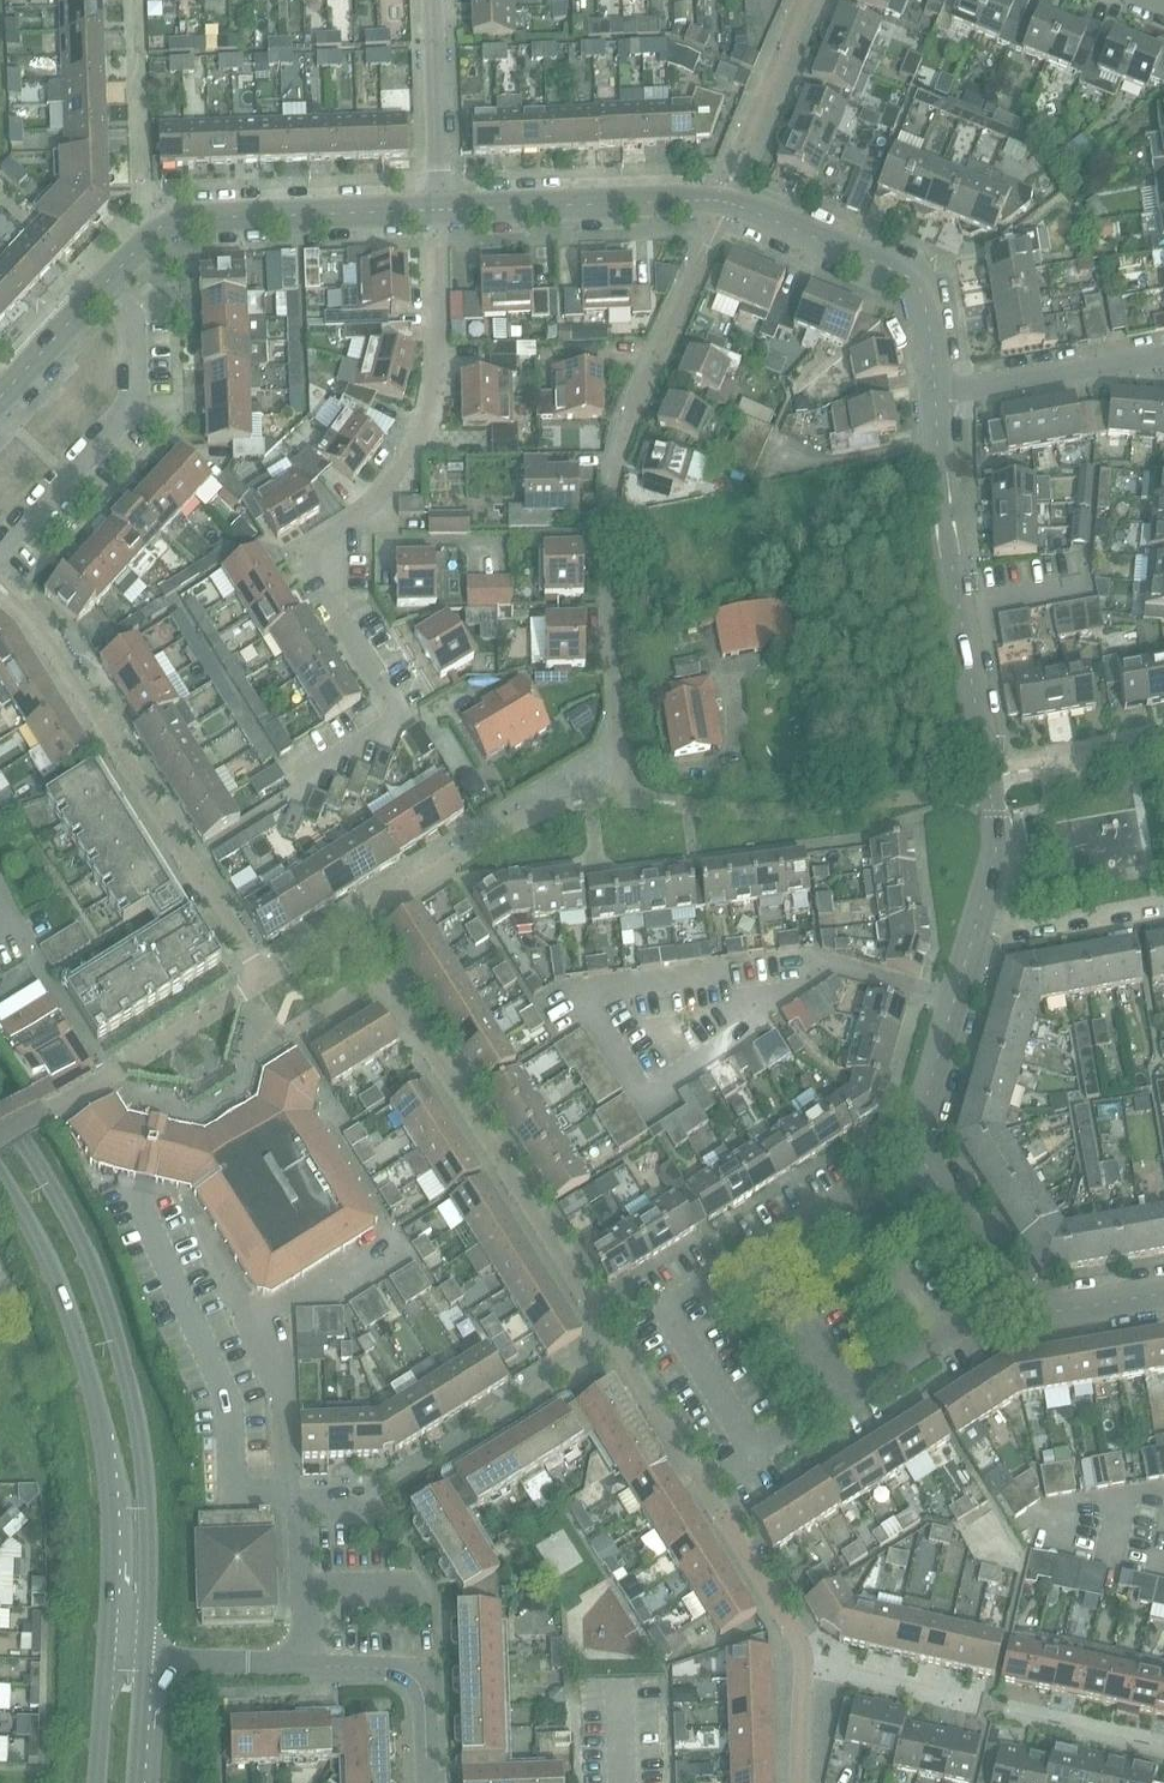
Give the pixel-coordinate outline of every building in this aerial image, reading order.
[(473,12),(514,10),(513,0),(472,0),(473,12)] [(553,8),(566,8),(566,0),(553,0),(553,8)] [(887,14),(902,20),(910,0),(855,0),(887,14)] [(928,3),(943,9),(946,0),(929,0),(928,3)] [(974,34),(988,0),(946,0),(943,9),(939,19),(936,27),(949,33),(953,25),(974,34)] [(1010,49),(1030,0),(988,0),(974,34),(1010,49)] [(1046,63),(1063,22),(1049,16),(1051,11),(1049,6),(1035,0),(1030,0),(1010,49),(1046,63)] [(924,13),(939,19),(943,9),(928,3),(924,13)] [(60,8),(61,32),(102,31),(101,7),(60,8)] [(566,8),(553,8),(554,21),(567,20),(566,8)] [(514,10),(473,12),(473,37),(515,35),(514,10)] [(823,26),(822,31),(871,51),(881,27),(840,10),(834,26),(828,24),(823,26)] [(1124,26),(1119,24),(1105,19),(1102,28),(1081,78),(1079,85),(1115,100),(1122,84),(1139,43),(1124,36),(1126,32),(1124,26)] [(659,20),(648,21),(649,36),(660,36),(659,20)] [(649,36),(648,21),(637,21),(638,37),(649,36)] [(1078,28),(1063,22),(1046,63),(1081,78),(1102,28),(1085,21),(1080,23),(1078,28)] [(6,22),(6,35),(19,34),(19,22),(6,22)] [(610,22),(599,23),(600,38),(611,38),(610,22)] [(600,38),(599,23),(588,23),(589,39),(600,38)] [(684,42),(694,46),(700,32),(690,27),(684,42)] [(61,32),(62,57),(103,56),(102,31),(61,32)] [(828,41),(821,57),(862,73),(871,51),(822,31),(820,34),(822,39),(828,41)] [(390,32),(378,33),(378,45),(390,45),(390,32)] [(700,32),(694,46),(704,50),(710,36),(700,32)] [(378,45),(378,33),(365,33),(366,46),(378,45)] [(19,34),(6,35),(7,47),(20,47),(19,34)] [(329,47),(329,34),(316,35),(317,48),(329,47)] [(341,34),(329,34),(329,47),(342,47),(341,34)] [(231,51),(230,38),(218,39),(218,51),(231,51)] [(243,38),(230,38),(231,51),(243,50),(243,38)] [(194,39),(181,40),(182,53),(194,52),(194,39)] [(182,53),(181,40),(169,40),(169,53),(182,53)] [(268,41),(268,53),(280,53),(280,40),(268,41)] [(292,40),(280,40),(280,53),(293,52),(292,40)] [(1160,41),(1155,44),(1153,48),(1139,43),(1122,84),(1144,93),(1150,79),(1163,85),(1163,83),(1163,43),(1160,41)] [(655,43),(642,44),(642,58),(655,57),(655,43)] [(642,58),(642,44),(630,44),(630,58),(642,58)] [(593,59),(593,45),(581,46),(581,60),(593,59)] [(606,45),(593,45),(593,59),(606,59),(606,45)] [(741,65),(747,51),(737,46),(731,61),(741,65)] [(544,61),(544,47),(531,48),(532,61),(544,61)] [(556,47),(544,47),(544,61),(557,61),(556,47)] [(507,48),(495,49),(495,63),(508,62),(507,48)] [(495,63),(495,49),(482,49),(483,63),(495,63)] [(747,51),(741,65),(753,70),(759,56),(747,51)] [(293,52),(280,53),(281,65),(293,65),(293,52)] [(391,52),(378,53),(379,66),(391,65),(391,52)] [(280,53),(268,53),(268,66),(281,65),(280,53)] [(379,66),(378,53),(366,53),(366,66),(379,66)] [(907,53),(903,64),(918,70),(922,59),(907,53)] [(342,54),(329,55),(330,67),(342,67),(342,54)] [(330,67),(329,55),(317,55),(317,68),(330,67)] [(62,57),(63,81),(104,80),(103,56),(62,57)] [(862,73),(821,57),(815,71),(810,69),(805,71),(803,77),(852,95),(862,73)] [(231,71),(231,58),(219,59),(219,71),(231,71)] [(243,58),(231,58),(231,71),(244,70),(243,58)] [(195,59),(182,60),(183,73),(195,72),(195,59)] [(183,73),(182,60),(170,60),(170,73),(183,73)] [(918,70),(903,64),(899,74),(914,80),(918,70)] [(8,71),(8,84),(21,83),(20,71),(8,71)] [(734,84),(746,89),(751,77),(739,72),(734,84)] [(49,107),(64,106),(105,105),(104,80),(63,81),(48,82),(49,107)] [(21,83),(8,84),(9,96),(21,96),(21,83)] [(802,103),(796,117),(837,134),(846,111),(797,90),(795,95),(797,100),(802,103)] [(692,104),(669,105),(670,146),(696,145),(696,140),(711,140),(724,101),(696,91),(692,104)] [(914,103),(937,112),(941,102),(918,93),(914,103)] [(496,100),(497,113),(498,154),(523,153),(521,112),(521,99),(496,100)] [(937,112),(960,122),(964,112),(941,102),(937,112)] [(64,106),(65,131),(106,129),(105,105),(64,106)] [(644,105),(620,106),(621,148),(646,147),(644,105)] [(669,105),(644,105),(646,147),(670,146),(669,105)] [(594,107),(594,110),(595,109),(597,148),(598,148),(621,148),(620,106),(594,107)] [(888,107),(883,118),(897,124),(902,112),(888,107)] [(594,110),(571,110),(572,152),(598,151),(598,148),(597,148),(595,109),(594,110)] [(571,110),(546,111),(547,153),(572,152),(571,110)] [(546,111),(521,112),(523,153),(547,153),(546,111)] [(960,122),(983,131),(987,121),(964,112),(960,122)] [(498,154),(497,113),(471,114),(473,155),(498,154)] [(406,116),(381,117),(383,159),(408,158),(406,116)] [(381,117),(357,118),(358,159),(383,159),(381,117)] [(780,132),(778,136),(827,157),(837,134),(796,117),(790,133),(784,130),(780,132)] [(357,118),(332,119),(333,160),(358,159),(357,118)] [(897,124),(883,118),(879,128),(893,134),(897,124)] [(332,119),(307,120),(309,161),(333,160),(332,119)] [(9,120),(10,133),(23,132),(22,120),(9,120)] [(307,120),(282,121),(284,162),(309,161),(307,120)] [(282,121),(258,122),(259,163),(284,162),(282,121)] [(983,131),(1005,141),(1010,130),(987,121),(983,131)] [(258,122),(233,123),(234,164),(259,163),(258,122)] [(208,123),(183,124),(185,166),(210,165),(208,123)] [(233,123),(208,123),(210,165),(234,164),(233,123)] [(1079,135),(1088,147),(1105,135),(1096,123),(1079,135)] [(185,166),(183,124),(159,125),(160,166),(185,166)] [(65,131),(65,154),(65,155),(107,154),(106,129),(65,131)] [(1010,130),(1005,141),(1029,150),(1033,140),(1010,130)] [(23,132),(10,133),(10,145),(23,145),(23,132)] [(1154,175),(1163,174),(1163,135),(1161,135),(1161,136),(1146,138),(1146,142),(1150,142),(1154,175)] [(827,157),(778,136),(776,141),(778,146),(784,148),(777,164),(817,180),(827,157)] [(886,194),(902,200),(918,159),(894,150),(874,199),(879,201),(884,199),(886,194)] [(61,188),(57,192),(87,221),(93,215),(97,219),(109,206),(108,189),(102,189),(102,180),(108,180),(107,154),(65,155),(65,154),(60,154),(61,188)] [(1,168),(10,177),(19,168),(10,159),(1,168)] [(916,216),(921,218),(941,169),(918,159),(902,200),(917,206),(914,211),(916,216)] [(866,160),(861,171),(875,177),(880,166),(866,160)] [(970,164),(964,178),(947,219),(962,225),(960,230),(961,235),(966,237),(991,175),(992,173),(970,164)] [(19,168),(10,177),(19,185),(28,176),(19,168)] [(932,212),(947,219),(964,178),(941,169),(921,218),(924,220),(930,218),(932,212)] [(875,177),(861,171),(846,208),(860,214),(875,177)] [(1159,213),(1163,213),(1163,174),(1154,175),(1159,213)] [(991,175),(966,237),(970,239),(975,236),(977,231),(993,238),(998,225),(1002,227),(1029,205),(1031,193),(1014,185),(1010,181),(1006,179),(1001,177),(996,175),(991,175)] [(37,213),(42,217),(43,216),(73,244),(91,225),(87,221),(57,192),(37,213)] [(1153,254),(1163,252),(1163,213),(1159,213),(1162,238),(1151,239),(1153,254)] [(43,216),(42,217),(26,234),(56,262),(73,244),(43,216)] [(26,234),(9,253),(39,281),(56,262),(26,234)] [(979,275),(980,279),(1032,270),(1030,256),(1039,255),(1036,234),(1002,240),(1003,249),(985,252),(988,269),(982,270),(979,275)] [(321,241),(322,307),(337,307),(337,240),(321,241)] [(1076,252),(1078,263),(1093,261),(1091,249),(1076,252)] [(357,268),(358,289),(407,287),(406,262),(371,263),(371,251),(348,252),(348,268),(357,268)] [(304,253),(306,286),(306,290),(320,290),(319,252),(304,253)] [(1153,254),(1155,268),(1163,267),(1163,252),(1153,254)] [(0,262),(0,278),(22,298),(39,281),(9,253),(0,262)] [(273,295),(275,294),(298,293),(297,253),(281,254),(282,280),(272,281),(273,295)] [(200,271),(201,297),(246,295),(245,256),(210,257),(210,271),(200,271)] [(705,291),(742,307),(759,267),(732,256),(727,269),(716,264),(705,291)] [(631,261),(606,262),(608,311),(633,310),(633,316),(651,315),(650,289),(632,290),(631,261)] [(1093,261),(1078,263),(1080,274),(1095,272),(1093,261)] [(608,311),(606,262),(581,263),(582,291),(564,292),(566,318),(583,318),(583,312),(608,311)] [(507,315),(505,265),(480,266),(481,295),(464,296),(465,322),(483,321),(482,316),(507,315)] [(531,265),(505,265),(507,315),(532,314),(532,320),(557,319),(556,292),(532,293),(531,265)] [(773,341),(779,328),(790,300),(778,295),(785,277),(759,267),(740,313),(765,324),(760,336),(773,341)] [(990,286),(993,302),(1036,295),(1032,270),(980,279),(980,283),(985,286),(990,286)] [(6,316),(22,298),(0,278),(0,311),(6,316)] [(326,328),(345,328),(373,327),(373,313),(408,312),(407,287),(342,289),(343,314),(326,314),(326,328)] [(818,344),(820,338),(836,298),(810,288),(802,305),(790,300),(779,328),(794,334),(796,328),(807,333),(802,346),(812,350),(818,344)] [(287,308),(288,318),(299,318),(298,300),(298,293),(275,294),(276,308),(287,308)] [(203,297),(203,321),(266,319),(265,295),(246,295),(201,297),(203,297)] [(987,323),(988,328),(1040,319),(1036,295),(993,302),(996,318),(990,319),(987,323)] [(849,345),(854,347),(880,326),(859,317),(863,309),(836,298),(820,338),(847,349),(849,345)] [(1085,301),(1086,312),(1101,309),(1100,298),(1085,301)] [(1107,300),(1109,309),(1112,333),(1126,330),(1121,298),(1107,300)] [(1101,309),(1086,312),(1082,312),(1088,343),(1106,340),(1101,309)] [(1154,318),(1155,330),(1163,329),(1163,317),(1154,318)] [(300,342),(299,335),(299,318),(288,318),(289,343),(300,342)] [(203,345),(203,346),(268,343),(266,319),(203,321),(204,345),(203,345)] [(1040,319),(988,328),(988,332),(992,335),(998,334),(1001,351),(1043,344),(1043,347),(1058,344),(1055,329),(1042,332),(1040,319)] [(367,341),(361,364),(409,377),(415,352),(381,344),(381,326),(373,327),(345,328),(345,342),(367,341)] [(880,326),(854,347),(855,354),(851,354),(856,384),(898,377),(893,348),(884,349),(880,326)] [(705,346),(723,353),(727,343),(709,335),(705,346)] [(289,343),(289,367),(301,367),(300,342),(289,343)] [(203,346),(204,370),(260,368),(269,368),(268,343),(203,346)] [(490,344),(490,358),(517,358),(516,344),(490,344)] [(812,378),(838,355),(828,344),(803,368),(812,378)] [(706,359),(690,352),(678,379),(718,397),(729,371),(736,374),(741,363),(711,349),(706,359)] [(462,376),(462,402),(512,400),(511,376),(517,376),(517,358),(490,358),(491,376),(462,376)] [(349,386),(343,398),(370,410),(377,394),(403,401),(409,377),(361,364),(355,388),(349,386)] [(301,391),(301,384),(301,367),(289,367),(290,385),(290,391),(301,391)] [(206,394),(248,393),(261,392),(260,368),(204,370),(204,371),(205,371),(206,394)] [(552,369),(552,394),(602,393),(601,368),(552,369)] [(302,416),(301,391),(290,391),(291,416),(302,416)] [(206,394),(207,419),(263,417),(263,406),(249,406),(248,393),(206,394)] [(602,393),(552,394),(553,419),(602,418),(602,393)] [(1110,407),(1091,405),(1095,437),(1107,435),(1107,436),(1132,438),(1136,395),(1111,393),(1110,407)] [(1160,397),(1136,395),(1132,438),(1157,440),(1160,397)] [(343,413),(328,432),(368,462),(383,442),(362,426),(370,410),(343,398),(338,409),(343,413)] [(658,425),(680,435),(697,443),(709,416),(670,398),(658,425)] [(1074,399),(1050,403),(1057,445),(1081,441),(1081,439),(1095,437),(1091,405),(1075,407),(1074,399)] [(512,400),(462,402),(463,427),(492,426),(492,443),(518,443),(518,425),(512,425),(512,400)] [(736,415),(744,419),(745,416),(768,427),(775,414),(743,400),(736,415)] [(837,442),(830,443),(832,455),(879,447),(877,434),(896,431),(891,402),(832,412),(837,442)] [(1050,403),(1025,407),(1032,449),(1057,445),(1050,403)] [(1032,449),(1025,407),(1000,412),(1002,422),(987,425),(992,456),(1032,449)] [(745,416),(744,419),(740,428),(768,441),(773,429),(768,427),(745,416)] [(234,459),(244,458),(265,458),(266,441),(264,441),(263,417),(207,419),(208,444),(233,443),(234,459)] [(740,428),(734,440),(763,453),(768,441),(740,428)] [(309,448),(299,457),(319,478),(332,467),(353,482),(368,462),(328,432),(314,452),(309,448)] [(734,440),(728,453),(757,466),(763,453),(734,440)] [(492,443),(492,457),(519,457),(518,443),(492,443)] [(163,469),(195,499),(205,509),(222,491),(238,506),(249,494),(234,480),(226,473),(216,484),(181,451),(163,469)] [(690,463),(650,451),(642,479),(683,491),(687,479),(698,483),(702,480),(708,460),(693,453),(690,463)] [(757,466),(728,453),(722,466),(751,479),(757,466)] [(294,471),(273,484),(299,526),(320,512),(306,490),(319,478),(299,457),(290,465),(294,471)] [(234,459),(226,473),(234,480),(242,465),(244,458),(234,459)] [(545,461),(525,461),(526,494),(532,494),(532,508),(508,508),(509,530),(551,530),(551,514),(577,513),(576,472),(545,473),(545,461)] [(163,469),(147,487),(178,517),(195,499),(163,469)] [(1080,469),(1079,482),(1092,483),(1093,471),(1080,469)] [(1099,471),(1098,484),(1112,486),(1113,472),(1099,471)] [(1153,502),(1163,503),(1163,477),(1155,476),(1153,502)] [(992,481),(992,506),(1035,504),(1034,480),(992,481)] [(1079,482),(1078,495),(1091,496),(1092,483),(1079,482)] [(299,526),(273,484),(251,497),(277,539),(299,526)] [(1098,484),(1097,497),(1111,498),(1112,486),(1098,484)] [(129,504),(162,535),(178,517),(147,487),(130,505),(129,504)] [(1091,496),(1078,495),(1077,508),(1090,509),(1091,496)] [(1111,498),(1097,497),(1096,510),(1110,511),(1111,498)] [(398,500),(399,516),(425,516),(425,500),(398,500)] [(1151,526),(1163,527),(1163,503),(1153,502),(1151,526)] [(129,504),(112,522),(145,553),(162,535),(129,504)] [(992,506),(993,530),(1036,529),(1035,504),(992,506)] [(1071,543),(1086,544),(1089,515),(1074,513),(1071,543)] [(430,516),(430,535),(469,534),(468,516),(430,516)] [(113,524),(97,541),(139,581),(156,563),(145,553),(112,522),(112,523),(113,524)] [(1148,560),(1163,562),(1163,527),(1151,526),(1148,560)] [(1036,529),(993,530),(994,556),(1036,555),(1036,529)] [(544,596),(544,597),(583,596),(583,595),(582,595),(581,548),(582,548),(582,547),(577,547),(577,532),(537,533),(537,548),(543,548),(543,549),(544,549),(545,596),(544,596)] [(97,541),(81,558),(112,588),(123,598),(139,581),(97,541)] [(232,544),(217,553),(223,563),(238,553),(232,544)] [(222,572),(236,595),(272,572),(258,550),(222,572)] [(223,563),(217,553),(203,562),(208,572),(223,563)] [(397,605),(397,607),(436,606),(436,605),(435,605),(434,558),(435,558),(435,557),(396,558),(396,559),(397,559),(398,605),(397,605)] [(62,575),(62,576),(95,606),(112,588),(81,558),(64,576),(62,575)] [(1146,586),(1163,587),(1163,562),(1148,560),(1135,559),(1134,585),(1146,586)] [(189,571),(174,580),(180,590),(195,580),(189,571)] [(236,595),(249,617),(285,594),(272,572),(236,595)] [(95,606),(62,576),(45,594),(78,625),(95,606)] [(513,623),(512,578),(497,579),(498,609),(497,609),(498,623),(513,623)] [(483,609),(482,579),(467,580),(468,610),(483,609)] [(498,609),(497,579),(482,579),(483,609),(497,609),(498,609)] [(180,590),(174,580),(159,589),(165,599),(180,590)] [(1163,622),(1163,587),(1146,586),(1134,585),(1133,595),(1145,596),(1143,620),(1163,622)] [(249,617),(262,638),(299,615),(285,594),(249,617)] [(1099,599),(1083,602),(1089,633),(1104,630),(1099,599)] [(185,606),(194,620),(204,615),(195,600),(185,606)] [(782,600),(714,613),(723,659),(772,650),(772,649),(790,645),(782,600)] [(146,610),(152,620),(167,610),(161,601),(146,610)] [(1083,602),(1068,605),(1073,635),(1089,633),(1083,602)] [(1073,635),(1068,605),(1053,607),(1058,638),(1073,635)] [(180,611),(171,617),(180,632),(190,626),(180,611)] [(998,617),(1000,632),(1031,627),(1029,611),(998,617)] [(270,635),(283,657),(319,634),(318,632),(321,628),(316,620),(311,621),(305,612),(299,615),(262,638),(263,640),(270,635)] [(204,615),(194,620),(204,635),(213,630),(204,615)] [(440,678),(440,679),(474,659),(473,657),(472,658),(448,618),(449,617),(448,616),(415,637),(415,638),(416,637),(441,677),(440,678)] [(546,667),(546,668),(585,667),(585,666),(584,666),(583,619),(584,619),(584,618),(545,619),(545,620),(546,620),(547,667),(546,667)] [(15,633),(0,619),(0,645),(15,633)] [(133,619),(118,628),(124,637),(139,628),(133,619)] [(1031,627),(1000,632),(1003,647),(1034,642),(1031,627)] [(124,637),(118,628),(103,637),(109,647),(124,637)] [(31,658),(15,633),(0,645),(0,678),(31,658)] [(283,657),(297,679),(333,656),(319,634),(283,657)] [(101,661),(115,684),(150,661),(136,639),(101,661)] [(189,646),(198,661),(208,655),(199,641),(189,646)] [(213,650),(222,664),(231,659),(222,644),(213,650)] [(208,655),(198,661),(208,676),(217,671),(208,655)] [(231,659),(222,664),(236,686),(251,677),(237,655),(231,659)] [(297,679),(311,701),(347,678),(333,656),(297,679)] [(673,662),(676,678),(700,674),(697,657),(673,662)] [(12,702),(46,681),(31,658),(0,678),(0,704),(2,708),(12,702)] [(1142,663),(1148,706),(1163,703),(1163,660),(1142,663)] [(115,684),(128,706),(164,683),(150,661),(115,684)] [(1148,706),(1142,663),(1117,666),(1125,710),(1148,706)] [(1088,666),(1063,670),(1071,714),(1095,710),(1088,666)] [(1063,670),(1039,674),(1047,718),(1071,714),(1063,670)] [(1047,718),(1039,674),(1015,678),(1016,686),(1003,689),(1007,717),(1020,715),(1022,722),(1047,718)] [(347,678),(311,701),(325,723),(361,701),(347,678)] [(462,720),(486,760),(507,747),(510,752),(551,727),(521,678),(481,702),(484,707),(462,720)] [(664,700),(675,757),(710,750),(704,716),(716,714),(710,679),(670,687),(672,698),(664,700)] [(12,702),(27,725),(60,704),(46,681),(12,702)] [(128,706),(142,727),(142,728),(178,705),(164,683),(128,706)] [(217,690),(226,705),(235,699),(226,685),(217,690)] [(240,694),(249,708),(259,703),(249,688),(240,694)] [(235,699),(226,705),(235,720),(245,715),(235,699)] [(134,732),(148,754),(184,732),(196,724),(182,702),(178,705),(142,728),(142,727),(134,732)] [(259,703),(249,708),(259,723),(268,718),(259,703)] [(27,725),(41,749),(75,728),(60,704),(27,725)] [(263,731),(280,757),(293,749),(278,721),(263,731)] [(406,734),(422,760),(436,751),(419,725),(406,734)] [(75,728),(41,749),(56,773),(90,752),(75,728)] [(244,734),(253,750),(263,744),(254,729),(244,734)] [(148,754),(162,776),(198,754),(184,732),(148,754)] [(263,744),(253,750),(263,764),(272,759),(263,744)] [(380,750),(372,769),(368,779),(383,785),(395,756),(380,750)] [(162,776),(176,798),(211,776),(198,754),(162,776)] [(358,764),(350,783),(346,793),(361,799),(368,779),(372,769),(358,764)] [(277,766),(256,778),(250,782),(259,796),(285,779),(277,766)] [(45,800),(123,924),(123,925),(148,909),(160,928),(183,913),(182,912),(179,908),(184,904),(176,891),(170,894),(93,771),(45,800)] [(176,798),(189,820),(225,798),(211,776),(176,798)] [(336,777),(328,797),(325,807),(339,812),(346,793),(350,783),(336,777)] [(441,779),(418,793),(441,829),(463,815),(441,779)] [(314,791),(306,810),(302,820),(317,826),(325,807),(328,797),(314,791)] [(418,793),(397,807),(419,843),(441,829),(418,793)] [(225,798),(189,820),(204,843),(239,821),(225,798)] [(302,820),(306,810),(292,805),(280,834),(295,840),(302,820)] [(397,807),(374,821),(397,857),(398,856),(419,843),(397,807)] [(271,818),(256,827),(262,836),(276,827),(271,818)] [(376,825),(355,839),(377,875),(400,860),(398,856),(397,857),(374,821),(376,825)] [(262,836),(256,827),(241,836),(247,846),(262,836)] [(355,839),(333,852),(355,888),(377,875),(355,839)] [(870,846),(873,872),(914,867),(910,841),(870,846)] [(211,855),(217,864),(232,855),(226,846),(211,855)] [(333,852),(311,866),(333,902),(355,888),(333,852)] [(804,855),(778,858),(783,899),(809,896),(804,855)] [(778,858),(751,861),(757,903),(783,899),(778,858)] [(751,861),(726,865),(731,906),(757,903),(751,861)] [(731,906),(726,865),(700,868),(702,883),(705,909),(731,906)] [(311,866),(289,880),(311,916),(333,902),(311,866)] [(281,867),(259,881),(290,930),(311,916),(289,880),(281,867)] [(914,867),(873,872),(865,873),(868,899),(877,898),(917,893),(914,867)] [(812,870),(813,880),(828,879),(827,868),(812,870)] [(691,869),(664,873),(669,914),(705,909),(702,883),(693,884),(691,869)] [(580,872),(553,875),(559,916),(585,913),(580,872)] [(664,873),(638,876),(644,917),(669,914),(664,873)] [(553,875),(527,878),(533,919),(559,916),(553,875)] [(638,876),(613,879),(618,920),(644,917),(638,876)] [(498,882),(512,918),(517,930),(534,928),(533,919),(527,878),(498,882)] [(618,920),(613,879),(586,883),(592,923),(618,920)] [(290,930),(259,881),(236,895),(267,944),(290,930)] [(493,930),(512,918),(498,882),(473,898),(493,930)] [(880,924),(889,923),(920,918),(917,893),(877,898),(880,924)] [(815,896),(816,906),(832,904),(830,894),(815,896)] [(472,911),(467,902),(454,911),(459,920),(472,911)] [(832,904),(816,906),(818,917),(833,915),(832,904)] [(384,929),(398,952),(432,931),(418,908),(384,929)] [(192,915),(67,992),(97,1040),(221,962),(192,915)] [(889,923),(892,944),(929,948),(925,918),(920,918),(889,923)] [(465,928),(471,937),(484,929),(478,920),(465,928)] [(40,949),(52,969),(90,945),(78,925),(40,949)] [(484,929),(471,937),(476,946),(489,938),(484,929)] [(398,952),(412,974),(446,953),(432,931),(398,952)] [(835,931),(820,933),(822,949),(834,952),(833,942),(837,941),(835,931)] [(798,933),(787,934),(790,949),(800,948),(798,933)] [(790,949),(787,934),(777,936),(779,951),(790,949)] [(1163,982),(1163,938),(1145,941),(1152,984),(1163,982)] [(746,940),(736,941),(738,956),(748,955),(746,940)] [(850,951),(849,940),(837,941),(833,942),(834,952),(835,952),(850,951)] [(738,956),(736,941),(710,944),(711,960),(738,956)] [(1135,942),(1109,947),(1116,990),(1142,986),(1135,942)] [(699,945),(701,961),(711,960),(710,944),(699,945)] [(929,948),(892,944),(889,956),(884,955),(881,965),(921,977),(929,948)] [(1109,947),(1083,951),(1090,994),(1116,990),(1109,947)] [(551,949),(552,956),(553,965),(563,963),(561,948),(551,949)] [(659,951),(648,952),(650,967),(660,966),(659,951)] [(1083,951),(1058,955),(1065,999),(1090,994),(1083,951)] [(650,967),(648,952),(638,953),(640,969),(650,967)] [(412,974),(426,996),(460,975),(446,953),(412,974)] [(1058,955),(1032,960),(1039,1003),(1065,999),(1058,955)] [(606,957),(596,959),(598,974),(608,973),(606,957)] [(598,974),(596,959),(586,960),(588,975),(598,974)] [(1006,964),(995,1002),(1036,1014),(1039,1003),(1032,960),(1006,964)] [(565,978),(563,963),(553,965),(555,980),(565,978)] [(492,972),(498,981),(511,973),(505,964),(492,972)] [(511,973),(498,981),(503,990),(516,982),(511,973)] [(426,996),(439,1018),(474,997),(460,975),(426,996)] [(535,977),(526,983),(534,996),(543,990),(535,977)] [(844,990),(836,977),(818,989),(826,1002),(844,990)] [(870,987),(861,1021),(900,1033),(907,1007),(902,1005),(905,997),(870,987)] [(826,1002),(818,989),(799,1000),(807,1013),(826,1002)] [(439,1018),(453,1040),(487,1019),(474,997),(439,1018)] [(81,1050),(48,998),(0,1027),(32,1080),(44,1072),(52,1084),(75,1069),(68,1057),(81,1050)] [(807,1013),(799,1000),(780,1012),(788,1025),(807,1013)] [(995,1002),(988,1027),(1029,1039),(1036,1014),(995,1002)] [(520,1017),(525,1025),(538,1017),(533,1008),(520,1017)] [(378,1010),(355,1025),(376,1059),(399,1044),(378,1010)] [(538,1017),(525,1025),(531,1034),(544,1026),(538,1017)] [(453,1040),(467,1062),(501,1041),(487,1019),(453,1040)] [(861,1021),(854,1045),(893,1057),(900,1033),(861,1021)] [(1092,1023),(1094,1036),(1108,1034),(1106,1021),(1092,1023)] [(355,1025),(333,1038),(354,1072),(376,1059),(355,1025)] [(1087,1025),(1074,1027),(1076,1039),(1089,1037),(1087,1025)] [(988,1027),(981,1051),(1022,1063),(1029,1039),(988,1027)] [(554,1048),(562,1061),(591,1042),(583,1029),(554,1048)] [(783,1046),(775,1034),(753,1048),(761,1060),(770,1055),(776,1065),(790,1056),(783,1046)] [(1094,1036),(1096,1048),(1110,1046),(1108,1034),(1094,1036)] [(786,1042),(794,1056),(803,1050),(795,1037),(786,1042)] [(1091,1049),(1089,1037),(1076,1039),(1078,1051),(1091,1049)] [(354,1072),(333,1038),(310,1053),(331,1087),(354,1072)] [(501,1041),(467,1062),(481,1085),(515,1063),(501,1041)] [(570,1073),(575,1070),(599,1055),(591,1042),(562,1061),(570,1073)] [(846,1071),(855,1074),(855,1073),(886,1081),(893,1057),(854,1045),(846,1071)] [(761,1060),(753,1048),(730,1062),(738,1075),(748,1068),(754,1077),(767,1069),(761,1060)] [(1093,1061),(1091,1049),(1078,1051),(1080,1063),(1093,1061)] [(981,1051),(973,1076),(1014,1088),(1022,1063),(981,1051)] [(575,1070),(582,1082),(607,1067),(599,1055),(575,1070)] [(1095,1073),(1093,1061),(1080,1063),(1082,1075),(1095,1073)] [(193,1188),(254,1285),(257,1290),(271,1293),(372,1230),(376,1216),(312,1114),(319,1084),(307,1065),(294,1062),(270,1077),(264,1105),(248,1115),(245,1128),(235,1135),(222,1131),(206,1141),(175,1134),(164,1141),(159,1165),(170,1183),(193,1188)] [(746,1087),(738,1075),(730,1062),(709,1075),(717,1088),(725,1101),(746,1087)] [(379,1067),(365,1076),(373,1088),(386,1079),(379,1067)] [(582,1082),(590,1094),(614,1079),(607,1067),(582,1082)] [(485,1091),(499,1114),(534,1092),(520,1069),(485,1091)] [(407,1077),(415,1090),(424,1085),(416,1071),(407,1077)] [(855,1073),(855,1074),(850,1090),(881,1114),(890,1083),(855,1073)] [(1097,1085),(1095,1073),(1082,1075),(1084,1087),(1097,1085)] [(709,1075),(700,1081),(687,1089),(703,1115),(716,1106),(708,1094),(717,1088),(709,1075)] [(973,1076),(966,1102),(1007,1113),(1014,1088),(973,1076)] [(614,1079),(590,1094),(597,1106),(622,1091),(614,1079)] [(390,1106),(404,1129),(439,1108),(424,1085),(415,1090),(390,1106)] [(1099,1097),(1097,1085),(1084,1087),(1087,1100),(1099,1097)] [(376,1088),(367,1094),(376,1107),(385,1101),(376,1088)] [(708,1122),(703,1115),(687,1089),(678,1094),(686,1108),(674,1116),(686,1136),(708,1122)] [(834,1100),(835,1102),(824,1109),(840,1136),(852,1128),(854,1131),(881,1114),(850,1090),(834,1100)] [(499,1114),(513,1136),(548,1114),(534,1092),(499,1114)] [(376,1107),(367,1094),(359,1099),(367,1112),(376,1107)] [(596,1114),(604,1127),(633,1109),(625,1096),(596,1114)] [(956,1139),(964,1153),(1002,1131),(1007,1113),(966,1102),(956,1139)] [(820,1104),(797,1118),(819,1153),(842,1139),(840,1136),(820,1104)] [(80,1119),(80,1120),(77,1132),(86,1147),(93,1148),(106,1168),(122,1172),(140,1161),(146,1137),(139,1126),(123,1122),(114,1108),(102,1106),(80,1119)] [(1075,1109),(1077,1121),(1090,1119),(1088,1107),(1075,1109)] [(404,1129),(418,1151),(452,1129),(439,1108),(404,1129)] [(604,1127),(612,1139),(641,1121),(633,1109),(604,1127)] [(513,1136),(527,1158),(561,1136),(548,1114),(513,1136)] [(674,1116),(661,1124),(666,1132),(666,1133),(676,1148),(689,1140),(686,1136),(674,1116)] [(797,1118),(775,1132),(796,1167),(819,1153),(797,1118)] [(1092,1131),(1090,1119),(1077,1121),(1079,1133),(1092,1131)] [(648,1132),(641,1121),(612,1139),(620,1152),(649,1133),(648,1132)] [(666,1132),(661,1124),(648,1132),(649,1133),(653,1141),(666,1133),(666,1132)] [(343,1136),(352,1149),(365,1141),(368,1140),(359,1126),(357,1127),(343,1136)] [(418,1151),(432,1173),(466,1151),(452,1129),(418,1151)] [(964,1153),(978,1175),(1015,1152),(1002,1131),(964,1153)] [(1094,1143),(1092,1131),(1079,1133),(1081,1145),(1094,1143)] [(775,1132),(753,1146),(775,1181),(796,1167),(775,1132)] [(527,1158),(541,1180),(575,1158),(561,1136),(527,1158)] [(352,1149),(358,1158),(371,1150),(365,1141),(352,1149)] [(1096,1155),(1094,1143),(1081,1145),(1083,1157),(1096,1155)] [(753,1146),(731,1160),(753,1194),(775,1181),(753,1146)] [(721,1166),(709,1173),(731,1208),(753,1194),(731,1160),(723,1148),(714,1154),(721,1166)] [(371,1150),(358,1158),(363,1167),(376,1159),(371,1150)] [(466,1151),(432,1173),(446,1195),(480,1174),(466,1151)] [(978,1175),(992,1197),(1029,1174),(1015,1152),(978,1175)] [(1098,1166),(1096,1155),(1083,1157),(1085,1169),(1098,1166)] [(575,1158),(541,1180),(555,1202),(589,1181),(575,1158)] [(1116,1163),(1104,1165),(1106,1177),(1119,1175),(1116,1163)] [(1100,1178),(1098,1166),(1085,1169),(1087,1181),(1100,1178)] [(690,1192),(706,1219),(708,1222),(731,1208),(709,1173),(687,1187),(690,1192)] [(611,1174),(603,1179),(611,1192),(620,1187),(611,1174)] [(992,1197),(1005,1218),(1042,1195),(1029,1174),(992,1197)] [(1119,1175),(1106,1177),(1108,1189),(1121,1187),(1119,1175)] [(1102,1191),(1100,1178),(1087,1181),(1089,1193),(1102,1191)] [(611,1192),(603,1179),(581,1193),(589,1206),(611,1192)] [(450,1202),(464,1224),(498,1203),(484,1180),(450,1202)] [(683,1180),(670,1188),(675,1196),(661,1204),(653,1191),(645,1197),(652,1209),(674,1244),(696,1230),(695,1227),(706,1219),(690,1192),(687,1187),(683,1180)] [(380,1193),(385,1202),(398,1194),(393,1185),(380,1193)] [(558,1207),(566,1220),(589,1206),(581,1193),(558,1207)] [(398,1194),(385,1202),(391,1211),(404,1203),(398,1194)] [(1005,1218),(1019,1241),(1056,1218),(1042,1195),(1005,1218)] [(464,1224),(478,1247),(512,1225),(498,1203),(464,1224)] [(652,1209),(630,1223),(652,1257),(674,1244),(652,1209)] [(1139,1214),(1146,1257),(1163,1254),(1163,1210),(1139,1214)] [(1139,1214),(1114,1218),(1121,1261),(1146,1257),(1139,1214)] [(1056,1218),(1019,1241),(1041,1275),(1069,1270),(1062,1227),(1056,1218)] [(1114,1218),(1088,1223),(1095,1266),(1121,1261),(1114,1218)] [(630,1223),(608,1237),(630,1271),(652,1257),(630,1223)] [(1088,1223),(1062,1227),(1069,1270),(1095,1266),(1088,1223)] [(478,1247),(492,1269),(526,1247),(512,1225),(478,1247)] [(412,1245),(418,1254),(431,1246),(425,1237),(412,1245)] [(630,1271),(608,1237),(585,1251),(607,1285),(630,1271)] [(431,1246),(418,1254),(423,1263),(436,1254),(431,1246)] [(492,1269),(505,1290),(539,1268),(526,1247),(492,1269)] [(415,1264),(404,1271),(419,1297),(431,1289),(415,1264)] [(505,1290),(519,1312),(553,1290),(539,1268),(505,1290)] [(419,1297),(404,1271),(389,1279),(405,1305),(419,1297)] [(440,1290),(445,1298),(458,1290),(453,1281),(440,1290)] [(375,1289),(363,1296),(379,1322),(391,1315),(375,1289)] [(458,1290),(445,1298),(451,1307),(464,1298),(458,1290)] [(519,1312),(533,1333),(567,1312),(553,1290),(519,1312)] [(379,1322),(363,1296),(349,1305),(365,1331),(379,1322)] [(313,1336),(297,1337),(298,1350),(324,1349),(328,1349),(328,1340),(327,1309),(313,1310),(314,1336),(313,1336)] [(329,1309),(327,1309),(328,1340),(344,1339),(343,1309),(329,1309)] [(313,1310),(296,1310),(297,1337),(313,1336),(314,1336),(313,1310)] [(567,1312),(533,1333),(547,1357),(581,1335),(567,1312)] [(480,1325),(486,1333),(499,1325),(493,1317),(480,1325)] [(499,1325),(486,1333),(491,1342),(504,1334),(499,1325)] [(1138,1336),(1144,1377),(1163,1373),(1163,1332),(1138,1336)] [(1138,1336),(1112,1341),(1118,1381),(1144,1377),(1138,1336)] [(358,1342),(366,1355),(375,1349),(367,1337),(358,1342)] [(1112,1341),(1086,1345),(1093,1385),(1118,1381),(1112,1341)] [(343,1345),(343,1360),(353,1360),(353,1345),(343,1345)] [(1086,1345),(1061,1349),(1067,1389),(1093,1385),(1086,1345)] [(500,1356),(505,1364),(518,1356),(513,1347),(500,1356)] [(486,1348),(463,1362),(485,1396),(507,1382),(486,1348)] [(1061,1349),(1035,1354),(1042,1394),(1067,1389),(1061,1349)] [(1008,1361),(1006,1362),(1019,1397),(1042,1394),(1035,1354),(1008,1358),(1008,1361)] [(1003,1360),(977,1376),(999,1410),(1019,1397),(1006,1362),(1004,1362),(1003,1360)] [(463,1362),(441,1376),(463,1410),(485,1396),(463,1362)] [(441,1376),(419,1390),(441,1424),(463,1410),(441,1376)] [(977,1376),(956,1390),(977,1424),(999,1410),(977,1376)] [(576,1406),(589,1427),(626,1405),(613,1384),(576,1406)] [(419,1390),(397,1403),(419,1437),(441,1424),(419,1390)] [(977,1424),(956,1390),(934,1403),(956,1437),(977,1424)] [(397,1403),(376,1417),(387,1452),(393,1450),(395,1453),(419,1437),(397,1403)] [(589,1427),(602,1448),(639,1426),(626,1405),(589,1427)] [(560,1407),(539,1420),(561,1457),(582,1443),(560,1407)] [(928,1407),(906,1421),(927,1455),(949,1441),(928,1407)] [(353,1417),(327,1418),(328,1458),(354,1457),(353,1417)] [(376,1417),(353,1417),(354,1457),(383,1456),(383,1454),(387,1452),(376,1417)] [(328,1458),(327,1418),(300,1419),(302,1459),(328,1458)] [(539,1420),(518,1434),(540,1470),(561,1457),(539,1420)] [(906,1421),(884,1435),(905,1469),(927,1455),(906,1421)] [(602,1448),(615,1469),(652,1447),(639,1426),(602,1448)] [(518,1434),(497,1447),(519,1483),(540,1470),(518,1434)] [(884,1435),(862,1449),(883,1483),(905,1469),(884,1435)] [(497,1447),(475,1460),(498,1496),(519,1483),(497,1447)] [(615,1469),(629,1490),(665,1468),(652,1447),(615,1469)] [(1156,1449),(1161,1478),(1163,1478),(1163,1448),(1156,1449)] [(862,1449),(840,1462),(861,1497),(883,1483),(862,1449)] [(1161,1478),(1156,1449),(1142,1452),(1147,1481),(1161,1478)] [(1120,1455),(1105,1458),(1110,1487),(1125,1484),(1120,1455)] [(1110,1487),(1105,1458),(1091,1460),(1096,1490),(1110,1487)] [(498,1496),(475,1460),(454,1473),(477,1509),(498,1496)] [(840,1462),(817,1476),(839,1511),(861,1497),(840,1462)] [(1071,1464),(1055,1466),(1060,1496),(1075,1493),(1071,1464)] [(1060,1496),(1055,1466),(1041,1468),(1046,1498),(1060,1496)] [(629,1490),(642,1511),(678,1489),(665,1468),(629,1490)] [(1010,1483),(1027,1509),(1040,1501),(1034,1492),(1039,1489),(1037,1487),(1036,1479),(1030,1470),(1010,1483)] [(817,1476),(795,1490),(816,1524),(839,1511),(817,1476)] [(1027,1509),(1010,1483),(998,1491),(1002,1497),(1014,1517),(1027,1509)] [(410,1510),(423,1531),(459,1508),(446,1487),(410,1510)] [(642,1511),(655,1532),(691,1509),(678,1489),(642,1511)] [(795,1490),(773,1504),(794,1538),(816,1524),(795,1490)] [(967,1498),(958,1503),(966,1517),(975,1511),(967,1498)] [(526,1520),(538,1513),(532,1503),(520,1511),(526,1520)] [(966,1517),(958,1503),(949,1509),(957,1522),(966,1517)] [(569,1510),(577,1522),(586,1516),(579,1504),(569,1510)] [(794,1538),(773,1504),(751,1518),(772,1552),(794,1538)] [(423,1531),(436,1552),(473,1530),(459,1508),(423,1531)] [(655,1532),(668,1553),(704,1530),(691,1509),(655,1532)] [(912,1509),(904,1515),(912,1528),(920,1522),(912,1509)] [(198,1516),(198,1517),(202,1626),(274,1623),(270,1513),(198,1516)] [(29,1522),(22,1515),(15,1523),(0,1536),(0,1551),(29,1522)] [(15,1523),(8,1515),(0,1522),(0,1536),(15,1523)] [(912,1528),(904,1515),(895,1520),(903,1533),(912,1528)] [(577,1522),(585,1534),(594,1528),(586,1516),(577,1522)] [(621,1522),(607,1531),(620,1552),(634,1542),(621,1522)] [(929,1542),(938,1544),(942,1529),(932,1527),(929,1542)] [(872,1534),(881,1547),(890,1542),(881,1529),(872,1534)] [(942,1529),(938,1544),(949,1547),(952,1531),(942,1529)] [(436,1552),(450,1573),(486,1551),(473,1530),(436,1552)] [(668,1553),(681,1574),(717,1551),(704,1530),(668,1553)] [(859,1543),(851,1548),(859,1561),(867,1556),(859,1543)] [(859,1561),(851,1548),(841,1554),(849,1567),(859,1561)] [(463,1595),(498,1573),(499,1572),(486,1551),(450,1573),(463,1595)] [(681,1574),(694,1595),(730,1572),(717,1551),(681,1574)] [(886,1566),(896,1568),(899,1553),(889,1551),(886,1566)] [(1025,1581),(1037,1583),(1040,1568),(1043,1554),(1032,1551),(1025,1581)] [(899,1553),(896,1568),(906,1570),(909,1555),(899,1553)] [(1082,1563),(1058,1557),(1053,1579),(1051,1586),(1076,1592),(1082,1563)] [(14,1607),(15,1560),(0,1559),(0,1607),(14,1607)] [(611,1577),(620,1571),(613,1559),(604,1564),(611,1577)] [(1109,1569),(1082,1563),(1076,1592),(1102,1598),(1109,1569)] [(823,1564),(815,1569),(824,1583),(832,1578),(823,1564)] [(978,1581),(988,1584),(991,1568),(982,1566),(978,1581)] [(991,1568),(988,1584),(998,1586),(1002,1571),(991,1568)] [(824,1583),(815,1569),(806,1575),(814,1589),(824,1583)] [(694,1595),(707,1616),(743,1593),(730,1572),(694,1595)] [(1118,1586),(1129,1589),(1132,1574),(1122,1572),(1118,1586)] [(463,1595),(463,1609),(499,1608),(498,1573),(463,1595)] [(1158,1580),(1143,1577),(1132,1574),(1129,1589),(1140,1591),(1138,1602),(1152,1605),(1158,1580)] [(617,1585),(630,1606),(646,1595),(633,1575),(617,1585)] [(1158,1580),(1152,1605),(1163,1607),(1163,1581),(1158,1580)] [(822,1627),(830,1633),(852,1605),(839,1582),(804,1604),(820,1629),(822,1627)] [(1064,1591),(1058,1618),(1075,1623),(1082,1596),(1064,1591)] [(743,1593),(707,1616),(720,1637),(756,1614),(743,1593)] [(839,1642),(865,1648),(874,1609),(852,1605),(830,1633),(839,1640),(839,1642)] [(457,1609),(457,1634),(500,1633),(499,1608),(463,1609),(457,1609)] [(635,1614),(643,1626),(652,1620),(644,1608),(635,1614)] [(865,1648),(891,1654),(900,1615),(874,1609),(865,1648)] [(33,1614),(32,1635),(41,1635),(42,1614),(33,1614)] [(891,1654),(917,1660),(926,1621),(900,1615),(891,1654)] [(917,1660),(941,1666),(950,1627),(926,1621),(917,1660)] [(941,1666),(967,1672),(976,1632),(950,1627),(941,1666)] [(648,1635),(655,1647),(665,1641),(657,1629),(648,1635)] [(1001,1679),(1026,1685),(1038,1634),(1012,1629),(1001,1679)] [(976,1632),(967,1672),(994,1678),(1003,1639),(976,1632)] [(457,1634),(458,1659),(501,1658),(500,1633),(457,1634)] [(1026,1685),(1051,1691),(1063,1640),(1038,1634),(1026,1685)] [(41,1635),(32,1635),(32,1656),(41,1656),(41,1635)] [(1051,1691),(1076,1697),(1089,1646),(1063,1640),(1051,1691)] [(552,1656),(563,1655),(563,1641),(551,1641),(552,1656)] [(655,1647),(663,1659),(673,1653),(665,1641),(655,1647)] [(1076,1697),(1102,1703),(1114,1652),(1089,1646),(1076,1697)] [(726,1654),(727,1679),(770,1677),(769,1652),(726,1654)] [(1125,1715),(1127,1708),(1139,1657),(1114,1652),(1102,1703),(1118,1706),(1117,1713),(1125,1715)] [(564,1670),(563,1655),(552,1656),(553,1670),(564,1670)] [(1153,1714),(1163,1667),(1163,1663),(1139,1657),(1127,1708),(1125,1715),(1138,1718),(1140,1711),(1153,1714)] [(458,1659),(459,1684),(502,1682),(501,1658),(458,1659)] [(31,1666),(31,1686),(40,1687),(40,1666),(31,1666)] [(1163,1717),(1163,1667),(1153,1714),(1163,1717)] [(727,1679),(728,1703),(771,1702),(770,1677),(727,1679)] [(459,1684),(460,1709),(503,1707),(502,1682),(459,1684)] [(40,1687),(31,1686),(30,1708),(39,1708),(40,1687)] [(834,1744),(871,1752),(881,1706),(855,1700),(854,1704),(844,1702),(834,1744)] [(728,1703),(729,1728),(772,1727),(771,1702),(728,1703)] [(871,1752),(895,1758),(904,1723),(907,1712),(881,1706),(871,1752)] [(460,1709),(461,1733),(503,1732),(503,1707),(460,1709)] [(674,1715),(674,1730),(686,1729),(685,1715),(674,1715)] [(30,1717),(30,1738),(38,1739),(39,1718),(30,1717)] [(330,1719),(305,1720),(306,1762),(331,1762),(330,1719)] [(305,1720),(280,1721),(281,1763),(306,1762),(305,1720)] [(280,1721),(255,1722),(256,1764),(281,1763),(280,1721)] [(256,1764),(255,1722),(230,1723),(231,1765),(256,1764)] [(892,1770),(917,1776),(928,1729),(904,1723),(895,1758),(892,1770)] [(344,1726),(345,1751),(388,1749),(387,1725),(344,1726)] [(565,1726),(565,1738),(588,1739),(589,1726),(565,1726)] [(729,1728),(730,1753),(772,1751),(772,1727),(729,1728)] [(13,1752),(28,1752),(28,1729),(13,1729),(13,1752)] [(674,1730),(675,1744),(686,1744),(686,1729),(674,1730)] [(917,1776),(943,1782),(954,1735),(928,1729),(917,1776)] [(503,1732),(461,1733),(462,1758),(504,1757),(503,1732)] [(943,1782),(949,1782),(970,1782),(980,1741),(954,1735),(943,1782)] [(38,1739),(30,1738),(29,1759),(38,1760),(38,1739)] [(1025,1751),(1000,1746),(1000,1747),(987,1743),(978,1782),(1018,1782),(1025,1751)] [(1079,1751),(1053,1746),(1051,1757),(1045,1782),(1072,1782),(1079,1751)] [(345,1751),(346,1776),(389,1774),(388,1749),(345,1751)] [(730,1753),(731,1778),(773,1776),(772,1751),(730,1753)] [(1051,1757),(1025,1751),(1018,1782),(1045,1782),(1051,1757)] [(1104,1757),(1079,1751),(1072,1782),(1098,1782),(1104,1757)] [(1130,1763),(1104,1757),(1098,1782),(1126,1782),(1130,1763)] [(1156,1769),(1130,1763),(1126,1782),(1153,1782),(1156,1769)] [(676,1764),(676,1779),(687,1778),(687,1764),(676,1764)] [(537,1770),(537,1782),(562,1782),(562,1769),(537,1770)] [(512,1771),(512,1782),(537,1782),(537,1770),(512,1771)] [(487,1772),(487,1782),(512,1782),(512,1771),(487,1772)] [(487,1772),(462,1773),(462,1782),(487,1782),(487,1772)] [(346,1782),(389,1782),(389,1774),(346,1776),(346,1782)]
